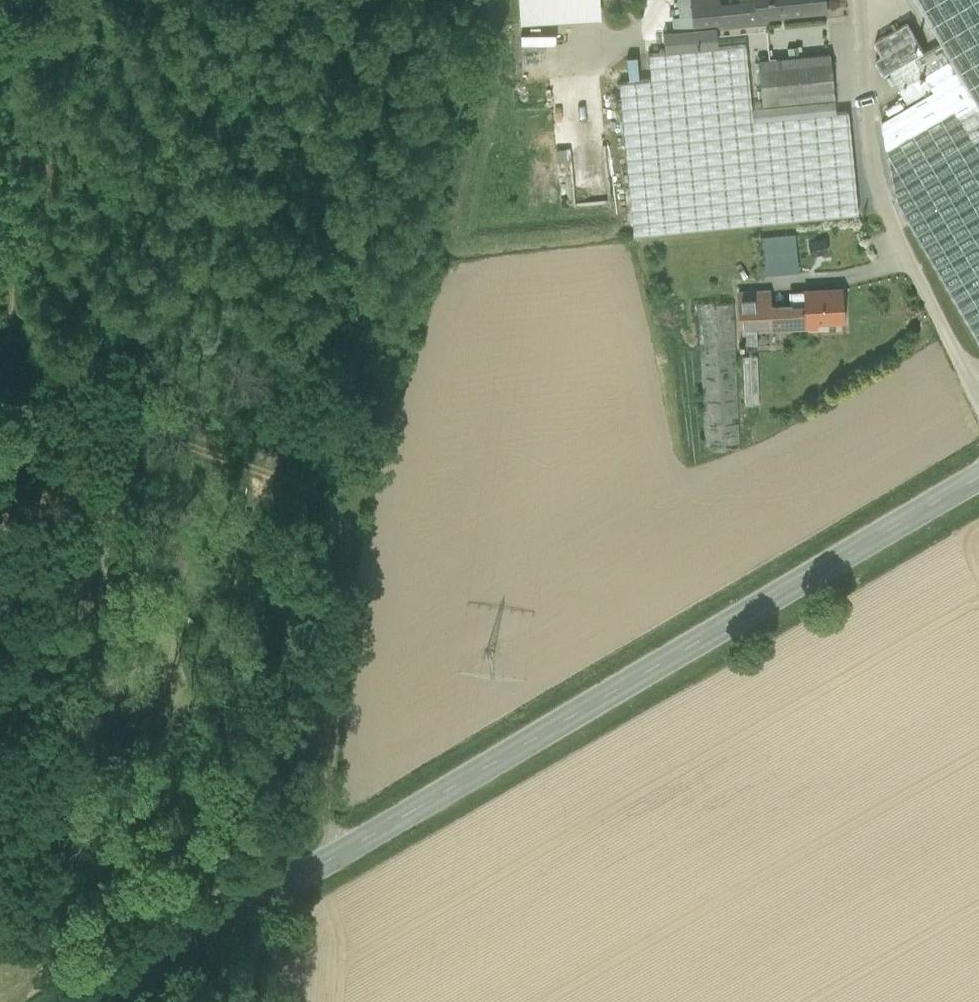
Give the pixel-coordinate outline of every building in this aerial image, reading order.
[(528,22),(609,18),(608,0),(527,0),(528,22)] [(694,30),(663,33),(665,52),(718,47),(716,27),(757,24),(755,0),(740,0),(740,3),(720,6),(719,0),(691,0),(694,30)] [(757,24),(768,22),(767,16),(826,11),(825,0),(755,0),(757,24)] [(937,46),(956,79),(935,92),(882,122),(896,201),(950,292),(978,274),(978,0),(918,0),(942,43),(937,46)] [(934,90),(935,92),(956,79),(937,46),(925,53),(908,24),(875,42),(883,56),(876,60),(885,76),(890,73),(908,104),(934,90)] [(635,237),(857,215),(848,111),(835,113),(752,121),(751,107),(745,45),(718,47),(665,52),(648,54),(651,80),(620,82),(635,237)] [(759,60),(763,106),(834,100),(830,55),(759,60)] [(835,113),(834,100),(763,106),(751,107),(752,121),(835,113)] [(758,239),(760,276),(791,275),(790,237),(758,239)] [(950,292),(978,341),(978,274),(950,292)] [(817,322),(843,321),(841,290),(790,292),(791,307),(792,329),(817,328),(817,322)] [(756,331),(792,329),(791,307),(769,308),(767,291),(740,293),(741,331),(756,331)] [(704,450),(740,448),(734,301),(697,303),(704,450)] [(756,347),(756,331),(741,331),(742,345),(739,345),(739,348),(756,347)] [(756,358),(742,358),(745,405),(759,405),(756,358)]
